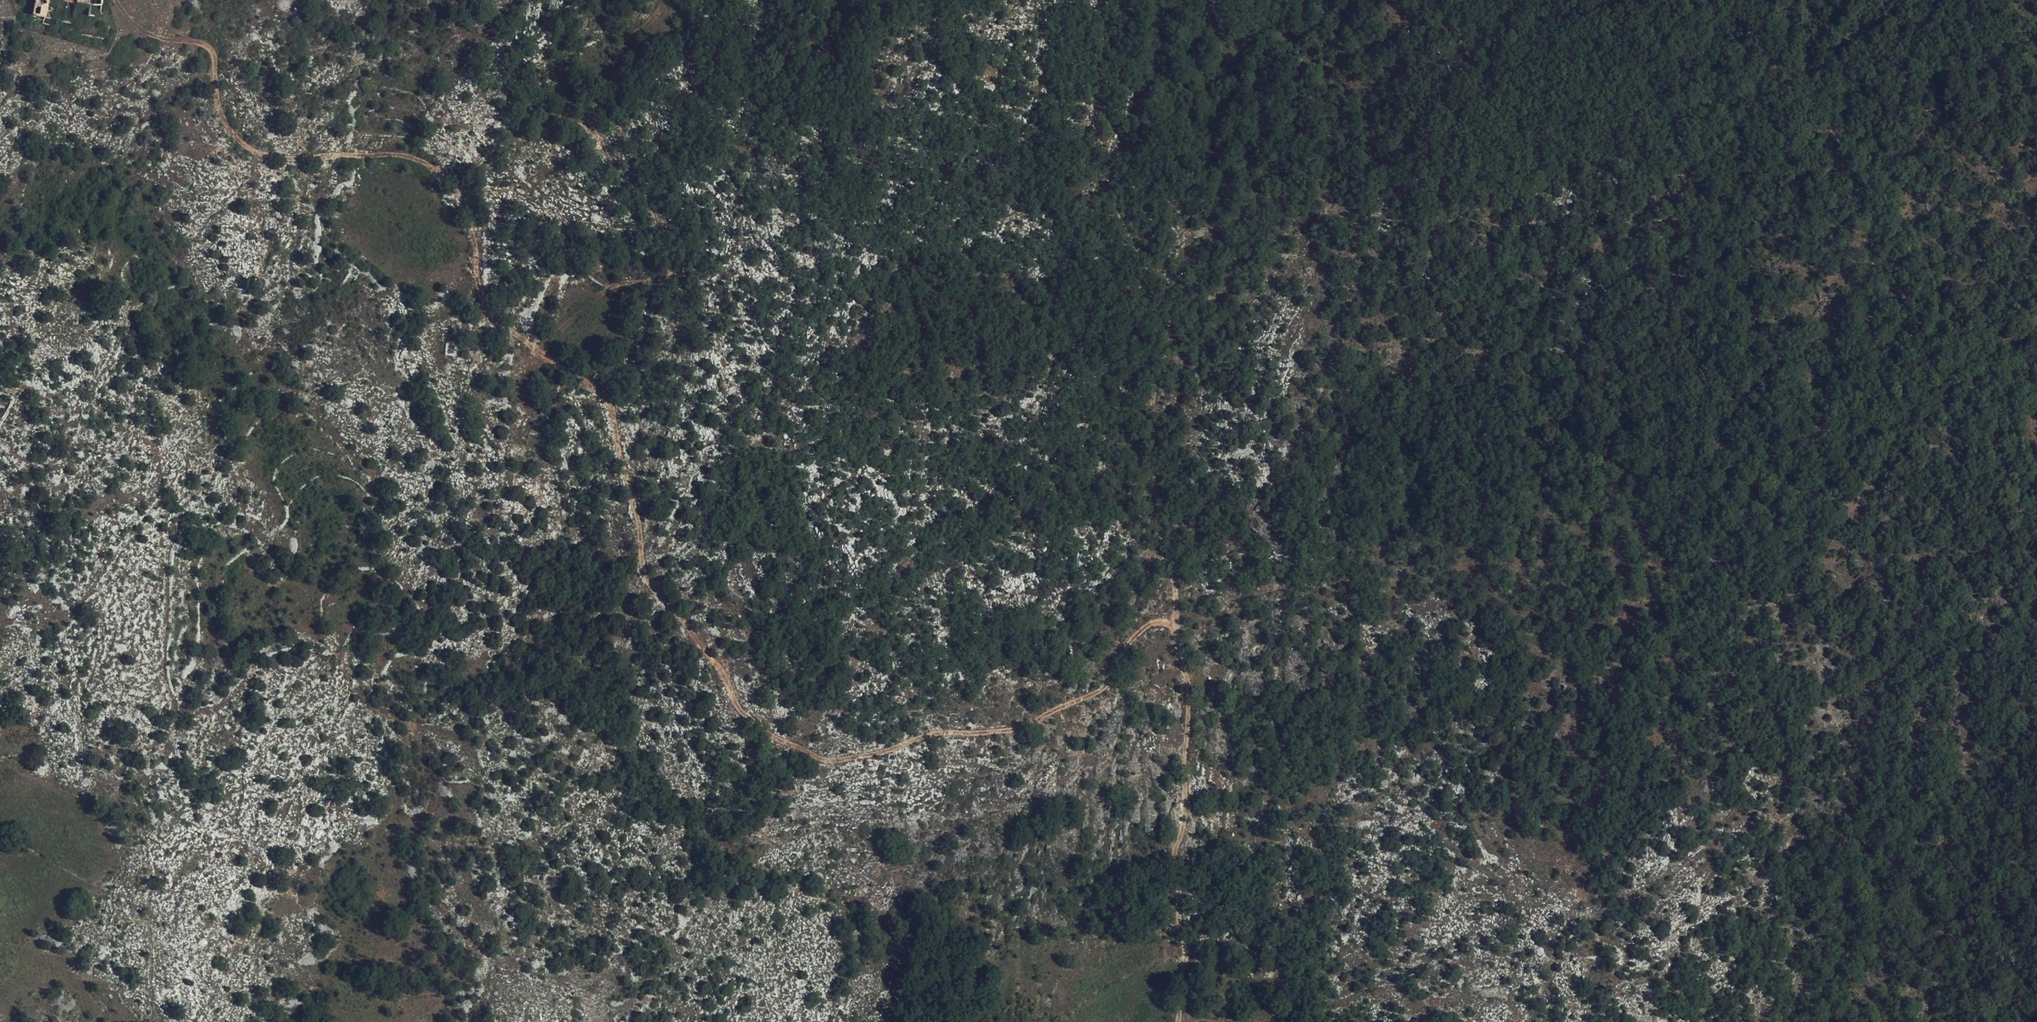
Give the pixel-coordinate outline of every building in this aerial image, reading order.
[(34,3),(31,15),(42,18),(42,24),(56,27),(58,22),(69,25),(75,4),(80,4),(81,10),(83,12),(83,16),(97,19),(101,20),(101,13),(98,11),(101,0),(34,0),(34,3)]
